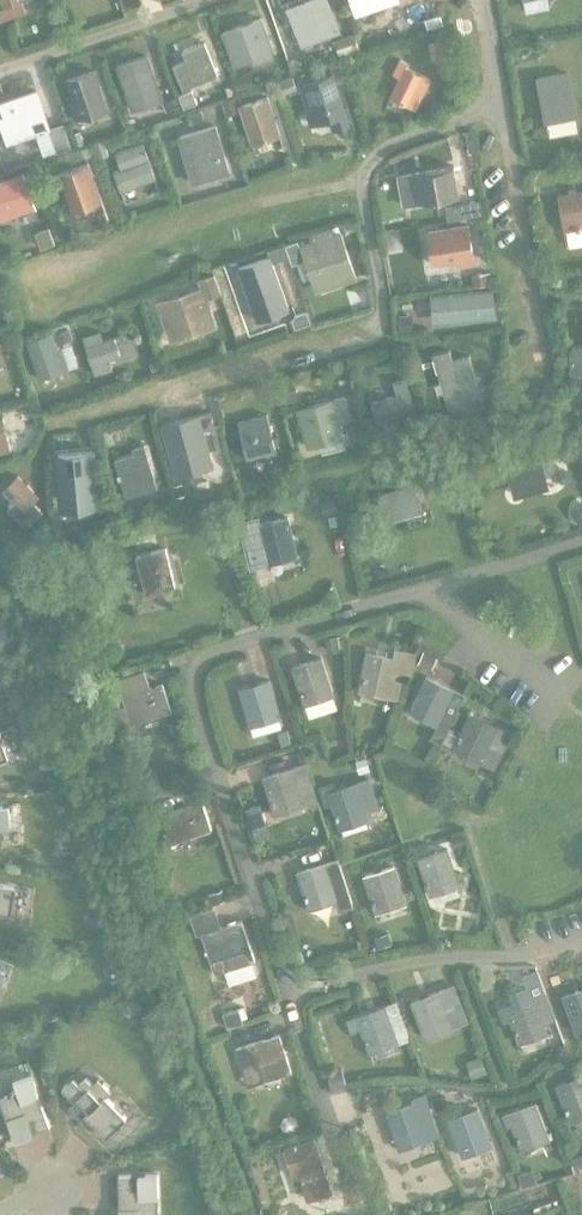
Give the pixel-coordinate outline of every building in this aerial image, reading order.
[(282,4),(288,21),(292,20),(296,29),(300,42),(319,36),(337,29),(332,16),(326,0),(294,0),(282,4)] [(526,10),(546,6),(545,0),(524,0),(526,10)] [(439,14),(424,18),(426,28),(441,24),(439,14)] [(272,50),(259,17),(221,32),(234,65),(272,50)] [(354,33),(335,40),(341,56),(360,49),(354,33)] [(172,63),(182,88),(218,73),(204,40),(182,50),(185,58),(172,63)] [(445,41),(429,43),(432,60),(447,58),(445,41)] [(117,65),(132,108),(162,98),(146,55),(117,65)] [(294,58),(288,60),(292,72),(303,68),(301,61),(294,58)] [(399,76),(389,95),(414,107),(428,78),(403,66),(406,62),(399,58),(392,72),(399,76)] [(72,94),(68,95),(76,118),(107,107),(94,69),(67,78),(72,94)] [(249,71),(234,76),(239,89),(254,84),(249,71)] [(537,76),(544,119),(573,115),(566,71),(537,76)] [(299,83),(312,124),(331,118),(334,128),(346,124),(331,73),(299,83)] [(294,75),(280,80),(283,91),(298,86),(294,75)] [(0,119),(0,122),(7,141),(48,127),(49,127),(48,126),(36,88),(0,101),(5,117),(0,119)] [(193,89),(179,94),(184,107),(198,102),(193,89)] [(177,95),(166,99),(170,112),(181,109),(177,95)] [(238,95),(222,100),(227,114),(240,110),(239,105),(242,105),(238,95)] [(267,138),(266,137),(278,133),(266,96),(242,105),(239,105),(240,110),(251,142),(263,138),(263,140),(267,138)] [(199,107),(185,112),(189,123),(202,118),(199,107)] [(49,127),(48,127),(56,151),(71,146),(62,121),(48,126),(49,127)] [(178,136),(192,181),(228,170),(214,125),(178,136)] [(81,129),(71,133),(75,145),(85,142),(81,129)] [(104,140),(93,143),(98,158),(109,154),(104,140)] [(114,171),(121,190),(154,177),(141,142),(116,152),(122,167),(114,171)] [(89,144),(75,149),(79,159),(93,153),(89,144)] [(102,198),(90,160),(60,169),(72,208),(102,198)] [(436,167),(412,172),(417,201),(457,194),(459,194),(453,164),(436,167)] [(0,178),(0,219),(37,205),(25,169),(0,178)] [(565,231),(581,227),(581,189),(557,193),(565,231)] [(482,197),(447,204),(449,218),(485,212),(482,197)] [(427,229),(433,264),(456,261),(457,267),(476,264),(469,222),(427,229)] [(50,227),(37,232),(42,246),(56,241),(50,227)] [(311,241),(300,245),(304,259),(306,258),(317,290),(356,276),(341,231),(334,233),(332,227),(309,235),(311,241)] [(298,241),(286,245),(289,256),(292,263),(304,259),(300,245),(298,241)] [(286,245),(268,251),(269,254),(272,261),(289,256),(286,245)] [(269,254),(238,265),(257,319),(288,308),(272,261),(269,254)] [(490,271),(473,274),(475,284),(491,282),(490,271)] [(198,278),(200,286),(157,300),(160,309),(171,341),(216,326),(206,297),(221,292),(214,272),(198,278)] [(431,292),(433,322),(496,317),(493,287),(431,292)] [(294,312),(291,317),(294,325),(310,320),(306,308),(294,312)] [(411,314),(398,315),(398,330),(412,330),(411,314)] [(69,321),(53,327),(54,331),(58,343),(74,337),(69,321)] [(50,332),(27,340),(40,378),(67,369),(59,346),(55,348),(50,332)] [(106,359),(117,356),(111,337),(101,341),(97,332),(82,336),(94,372),(109,367),(106,359)] [(568,348),(569,371),(572,374),(581,374),(581,345),(571,345),(568,348)] [(467,356),(453,360),(450,348),(433,354),(438,369),(451,416),(485,408),(481,392),(478,392),(467,356)] [(159,358),(149,361),(152,370),(162,366),(159,358)] [(369,401),(378,429),(415,418),(404,377),(391,380),(395,394),(369,401)] [(293,379),(280,382),(285,402),(294,400),(293,396),(297,395),(293,379)] [(435,382),(423,386),(430,408),(441,405),(435,382)] [(340,421),(351,418),(345,395),(297,408),(307,445),(341,436),(343,442),(353,439),(349,425),(341,427),(340,421)] [(211,410),(163,422),(177,477),(214,467),(204,429),(215,426),(211,410)] [(243,443),(246,454),(274,446),(265,413),(238,421),(243,443)] [(9,450),(2,418),(0,418),(0,452),(9,450)] [(117,471),(116,472),(117,476),(119,476),(125,495),(156,486),(144,442),(131,446),(133,451),(113,457),(117,471)] [(243,443),(229,447),(232,458),(246,454),(243,443)] [(90,450),(57,452),(60,497),(61,506),(94,504),(93,495),(90,450)] [(506,469),(513,493),(544,484),(537,460),(506,469)] [(32,501),(37,495),(17,474),(2,489),(14,501),(7,509),(25,527),(42,511),(32,501)] [(438,485),(433,495),(448,502),(457,485),(448,480),(444,488),(438,485)] [(182,482),(172,484),(175,496),(185,494),(182,482)] [(378,495),(384,520),(416,511),(409,486),(378,495)] [(332,496),(320,499),(324,514),(337,511),(332,496)] [(570,509),(581,524),(581,500),(570,509)] [(258,515),(239,520),(251,567),(297,555),(287,516),(260,523),(258,515)] [(134,557),(142,588),(144,587),(146,593),(161,590),(173,587),(164,549),(134,557)] [(341,634),(325,637),(328,652),(339,649),(339,647),(342,647),(341,634)] [(423,649),(417,661),(430,666),(435,655),(423,649)] [(358,689),(399,698),(403,681),(395,679),(396,670),(409,672),(413,655),(394,650),(392,659),(367,653),(358,689)] [(292,668),(305,706),(333,696),(320,659),(292,668)] [(115,679),(122,698),(129,718),(142,714),(144,721),(171,712),(162,683),(150,688),(143,670),(115,679)] [(464,696),(453,691),(426,678),(409,713),(436,726),(447,731),(464,696)] [(239,690),(251,727),(279,718),(267,681),(239,690)] [(452,750),(479,763),(493,769),(509,733),(469,714),(459,735),(454,746),(452,750)] [(286,729),(277,732),(281,744),(290,741),(286,729)] [(450,731),(444,742),(454,746),(459,735),(450,731)] [(357,760),(355,760),(359,772),(370,769),(365,752),(356,755),(357,760)] [(264,779),(276,816),(304,806),(316,802),(304,765),(264,779)] [(326,792),(321,794),(325,805),(330,803),(338,829),(367,820),(364,810),(376,806),(367,779),(355,783),(326,792)] [(260,802),(246,807),(251,822),(265,818),(260,802)] [(162,817),(169,838),(182,833),(184,839),(211,830),(202,804),(162,817)] [(0,806),(0,826),(9,826),(7,805),(0,806)] [(462,833),(451,836),(454,846),(465,842),(462,833)] [(418,859),(430,896),(458,887),(445,850),(418,859)] [(325,863),(296,872),(309,910),(336,901),(339,909),(352,905),(349,897),(337,859),(325,863)] [(364,876),(376,913),(404,904),(392,867),(364,876)] [(9,912),(12,885),(0,884),(0,911),(9,912)] [(222,889),(211,893),(214,903),(226,900),(222,889)] [(214,908),(190,916),(197,936),(201,935),(221,928),(214,908)] [(201,935),(208,956),(214,975),(255,961),(242,921),(221,928),(201,935)] [(387,932),(374,936),(378,947),(391,943),(387,932)] [(299,944),(290,947),(295,963),(304,960),(299,944)] [(505,1006),(498,1009),(502,1020),(509,1018),(519,1044),(547,1033),(543,1023),(554,1019),(544,992),(536,969),(522,974),(526,985),(509,991),(514,1003),(505,1006)] [(410,1000),(424,1037),(452,1027),(469,1021),(454,984),(437,990),(410,1000)] [(575,1033),(581,1030),(581,988),(561,996),(575,1033)] [(346,1020),(350,1031),(359,1027),(369,1053),(409,1037),(394,1001),(383,1005),(355,1016),(356,1016),(346,1020)] [(238,1008),(223,1013),(227,1027),(243,1022),(238,1008)] [(279,1076),(290,1071),(278,1034),(249,1045),(234,1049),(245,1080),(259,1076),(277,1069),(279,1076)] [(557,1045),(554,1052),(557,1059),(568,1055),(564,1042),(557,1045)] [(481,1055),(467,1060),(473,1076),(487,1071),(481,1055)] [(341,1067),(326,1071),(331,1087),(345,1083),(341,1067)] [(0,1095),(0,1103),(13,1138),(32,1132),(27,1118),(34,1115),(39,1129),(49,1125),(30,1072),(12,1079),(16,1090),(0,1095)] [(570,1122),(581,1117),(581,1076),(556,1085),(570,1122)] [(72,1077),(62,1088),(74,1101),(68,1106),(81,1119),(85,1115),(106,1137),(126,1118),(105,1096),(110,1091),(97,1077),(91,1083),(85,1077),(78,1084),(72,1077)] [(386,1112),(400,1149),(427,1138),(426,1136),(439,1132),(425,1092),(412,1097),(413,1102),(386,1112)] [(441,1093),(429,1097),(434,1111),(444,1103),(441,1093)] [(507,1114),(503,1115),(507,1126),(511,1125),(521,1150),(549,1139),(534,1103),(507,1114)] [(448,1119),(462,1157),(491,1146),(476,1108),(448,1119)] [(330,1191),(318,1154),(313,1138),(283,1148),(288,1165),(296,1162),(308,1198),(330,1191)] [(573,1157),(577,1168),(581,1166),(581,1154),(573,1157)] [(532,1168),(518,1173),(522,1186),(536,1182),(532,1168)] [(119,1175),(120,1214),(159,1214),(157,1174),(137,1174),(138,1189),(130,1189),(129,1175),(119,1175)]
